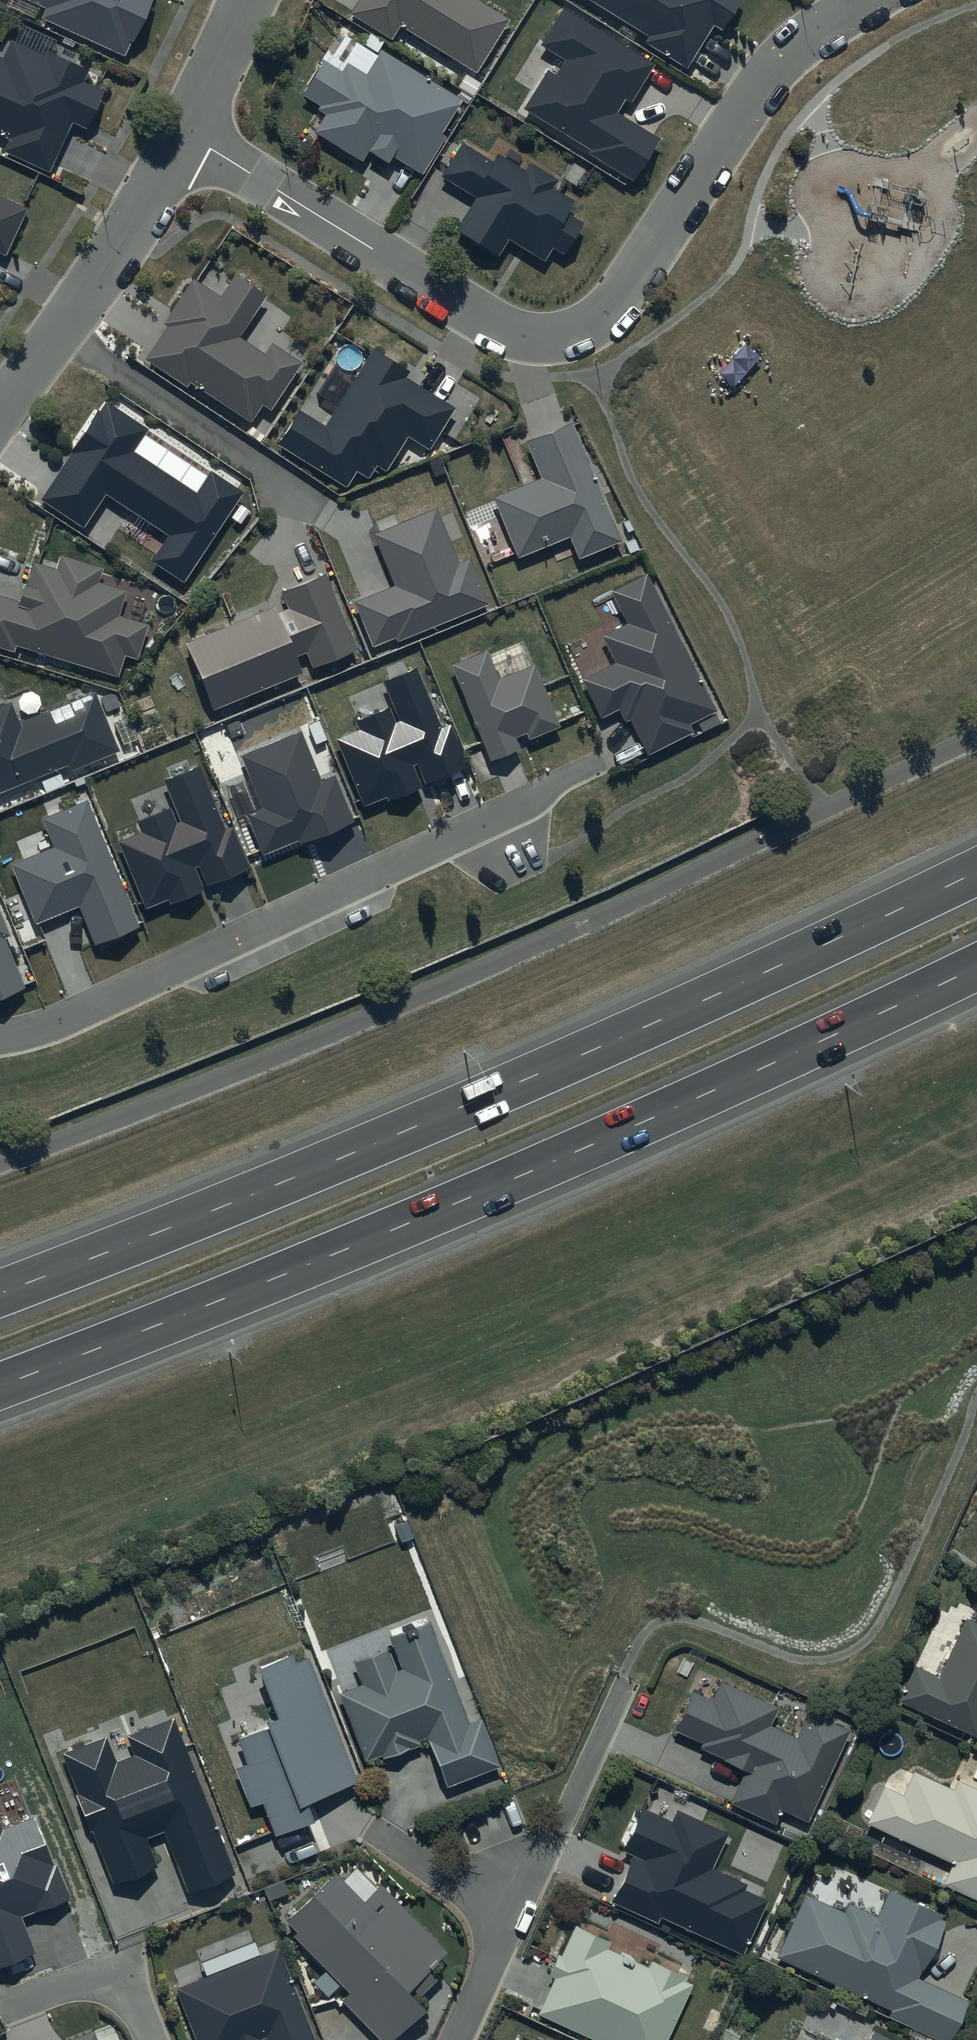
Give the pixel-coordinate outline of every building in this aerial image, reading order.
[(47,9),(42,18),(127,57),(153,0),(27,0),(47,9)] [(351,13),(392,39),(400,27),(478,75),(513,18),(484,0),(360,0),(351,13)] [(650,36),(646,42),(687,68),(714,26),(724,32),(744,0),(593,0),(650,36)] [(657,63),(564,6),(540,45),(565,61),(556,76),(549,71),(526,109),(594,149),(591,154),(636,181),(661,139),(618,113),(626,100),(632,104),(657,63)] [(0,58),(0,136),(7,139),(1,152),(47,172),(68,123),(84,130),(101,91),(79,82),(85,70),(45,53),(44,57),(9,42),(2,59),(0,58)] [(462,100),(381,51),(366,75),(349,65),(343,73),(324,61),(304,95),(320,104),(317,109),(325,114),(314,132),(364,163),(370,153),(390,164),(395,157),(423,174),(446,136),(442,134),(462,100)] [(525,171),(498,154),(494,161),(463,142),(442,175),(476,197),(457,227),(499,254),(510,237),(545,259),(553,246),(564,253),(583,222),(567,213),(575,200),(555,188),(559,180),(531,162),(525,171)] [(0,198),(0,254),(3,255),(24,210),(0,198)] [(264,354),(236,337),(261,295),(232,277),(219,298),(189,279),(161,326),(165,328),(144,361),(186,387),(187,385),(248,422),(259,405),(267,410),(296,362),(270,346),(264,354)] [(410,371),(373,348),(325,426),(298,409),(276,444),(346,486),(356,469),(369,477),(376,464),(386,470),(408,435),(430,448),(455,407),(407,377),(410,371)] [(150,429),(104,400),(39,499),(84,528),(106,493),(171,534),(154,561),(186,581),(245,491),(211,470),(197,492),(135,452),(150,429)] [(622,542),(573,423),(526,441),(542,478),(494,498),(518,559),(570,537),(579,560),(622,542)] [(395,586),(355,602),(373,646),(395,637),(397,643),(490,605),(470,558),(460,563),(437,509),(374,535),(395,586)] [(61,556),(57,571),(31,563),(19,603),(0,597),(0,646),(14,651),(16,646),(118,677),(125,656),(138,660),(148,626),(118,617),(127,591),(99,583),(103,569),(61,556)] [(358,650),(326,574),(282,592),(289,609),(278,614),(275,607),(186,644),(213,710),(302,673),(295,657),(306,653),(312,669),(358,650)] [(717,711),(647,574),(612,592),(628,624),(603,637),(616,663),(582,680),(602,720),(620,711),(626,723),(630,721),(648,756),(695,733),(690,724),(717,711)] [(485,650),(449,665),(489,762),(517,750),(511,736),(524,731),(527,739),(556,727),(532,667),(497,681),(485,650)] [(441,729),(416,669),(383,683),(399,721),(397,722),(390,707),(354,721),(358,730),(337,739),(364,805),(388,795),(390,800),(422,787),(413,765),(418,764),(426,784),(468,767),(451,725),(441,729)] [(67,766),(70,774),(123,753),(98,691),(20,723),(11,701),(0,706),(0,793),(67,766)] [(300,730),(240,754),(262,808),(247,815),(264,854),(299,839),(301,844),(354,822),(335,776),(322,782),(300,730)] [(225,830),(199,767),(164,782),(181,822),(178,823),(171,808),(137,822),(141,833),(119,842),(146,908),(169,899),(171,904),(204,890),(195,868),(199,866),(208,886),(250,868),(233,827),(225,830)] [(140,926),(87,801),(42,820),(53,847),(11,865),(36,924),(78,906),(95,945),(140,926)] [(27,989),(6,938),(10,937),(0,911),(0,1000),(27,989)] [(896,1702),(975,1738),(976,1733),(976,1626),(964,1621),(937,1679),(912,1667),(896,1702)] [(334,1692),(361,1764),(380,1756),(381,1760),(418,1745),(416,1740),(426,1736),(445,1786),(496,1766),(479,1720),(466,1725),(426,1622),(388,1637),(400,1669),(393,1672),(384,1648),(349,1661),(358,1683),(334,1692)] [(273,1835),(306,1822),(299,1805),(357,1783),(308,1657),(294,1662),(291,1654),(253,1669),(273,1719),(243,1731),(245,1736),(235,1740),(244,1764),(232,1769),(247,1808),(260,1803),(273,1835)] [(690,1684),(671,1723),(699,1736),(696,1741),(744,1763),(728,1796),(773,1817),(780,1803),(805,1814),(848,1723),(806,1704),(794,1731),(768,1719),(777,1699),(719,1672),(709,1693),(690,1684)] [(90,1826),(111,1879),(155,1862),(144,1834),(163,1827),(186,1888),(233,1870),(172,1713),(124,1732),(131,1750),(114,1756),(104,1732),(60,1749),(76,1790),(74,1791),(88,1827),(90,1826)] [(865,1823),(951,1862),(940,1884),(976,1901),(976,1791),(957,1782),(952,1791),(910,1772),(900,1794),(882,1786),(865,1823)] [(630,1849),(609,1895),(655,1916),(658,1910),(741,1948),(766,1894),(743,1883),(745,1878),(710,1862),(726,1826),(674,1803),(669,1814),(639,1801),(619,1844),(630,1849)] [(34,1953),(20,1918),(71,1898),(38,1814),(4,1827),(0,1818),(0,1966),(34,1953)] [(340,1993),(383,2036),(422,1998),(416,1992),(437,1972),(427,1961),(446,1943),(378,1875),(360,1892),(332,1864),(283,1912),(294,1923),(290,1927),(348,1986),(340,1993)] [(803,1887),(773,1951),(890,2004),(887,2011),(946,2037),(965,1994),(917,1972),(943,1915),(937,1912),(939,1907),(887,1883),(875,1910),(845,1896),(842,1904),(803,1887)] [(536,2007),(609,2039),(662,2039),(690,1978),(681,1974),(683,1969),(651,1954),(648,1961),(630,1953),(632,1949),(622,1945),(621,1949),(606,1942),(610,1934),(573,1918),(559,1949),(556,1947),(546,1969),(552,1972),(536,2007)] [(195,2039),(260,2039),(261,2039),(259,2032),(263,2030),(267,2039),(316,2039),(277,1941),(172,1982),(195,2039)] [(91,2023),(57,2036),(59,2039),(98,2039),(91,2023)]
